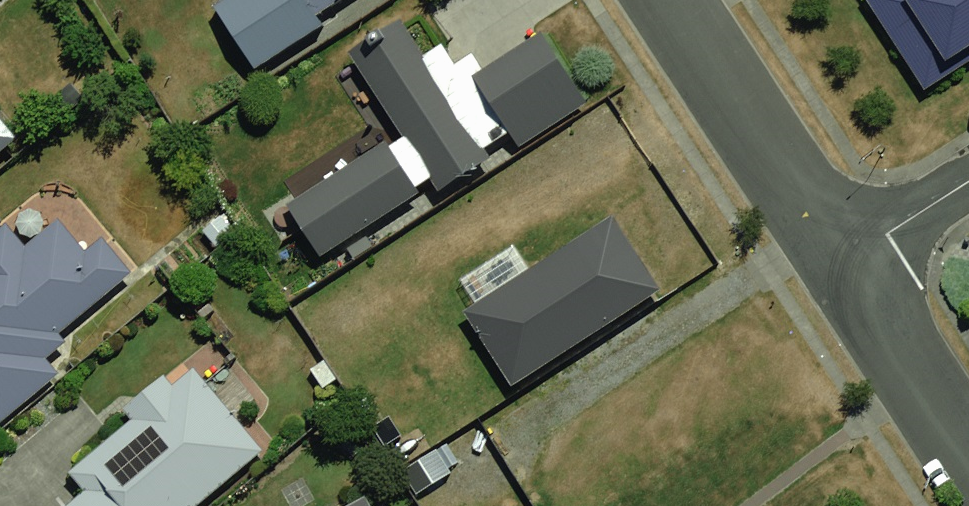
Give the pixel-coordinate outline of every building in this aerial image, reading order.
[(244,62),(343,0),(218,0),(208,6),(244,62)] [(920,81),(968,51),(968,0),(870,0),(920,81)] [(281,197),(312,248),(479,148),(402,18),(342,54),(389,133),(281,197)] [(547,32),(480,70),(517,134),(584,95),(547,32)] [(11,137),(0,125),(0,146),(11,137)] [(0,233),(0,404),(128,294),(43,196),(0,233)] [(633,215),(469,303),(515,374),(669,280),(633,215)] [(259,452),(175,357),(51,505),(193,505),(259,452)]
